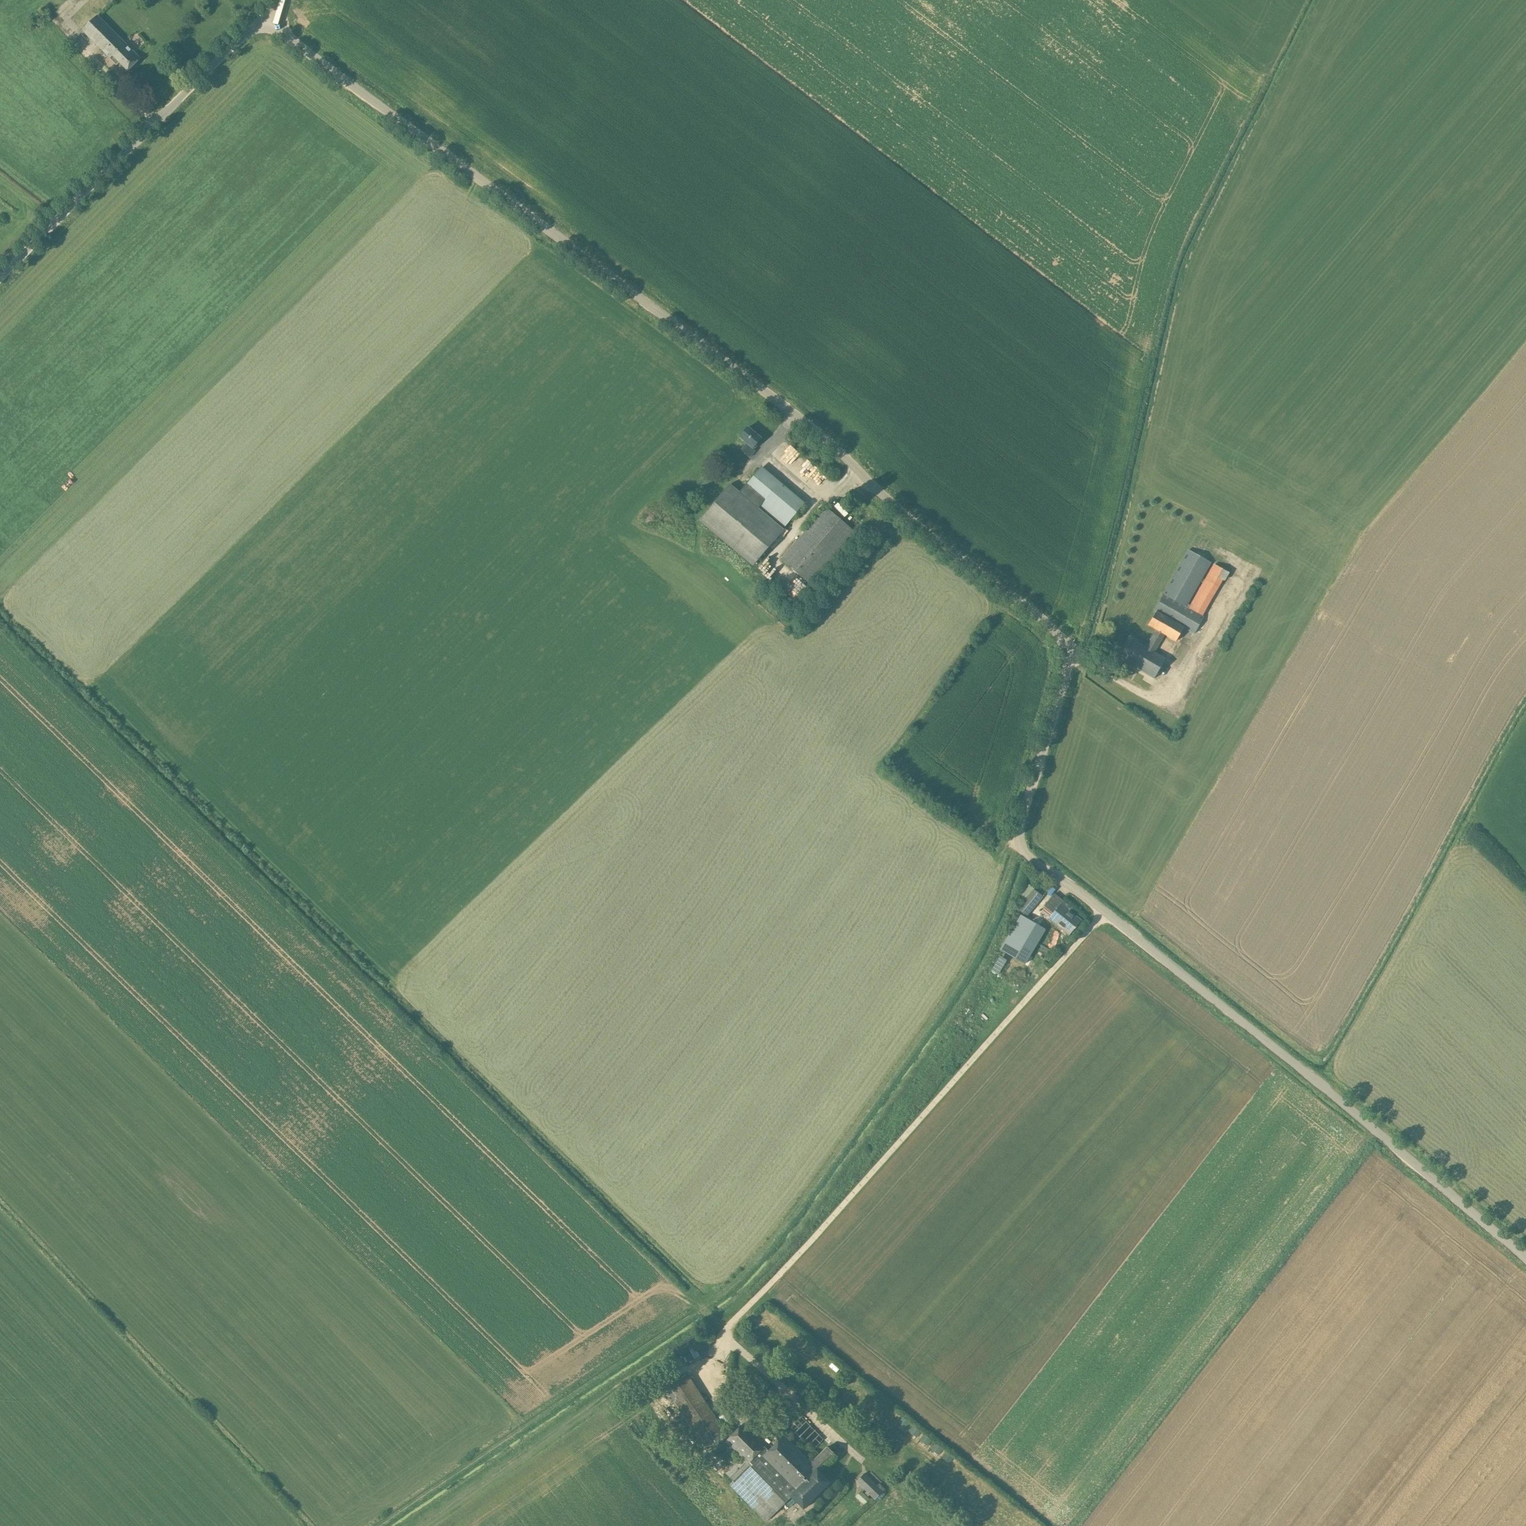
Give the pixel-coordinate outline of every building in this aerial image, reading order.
[(98,15),(83,30),(117,65),(119,62),(128,71),(141,58),(98,15)] [(761,438),(748,427),(745,430),(739,424),(727,438),(747,455),(752,448),(753,448),(761,438)] [(802,506),(759,469),(739,492),(730,484),(699,520),(753,565),(802,506)] [(826,507),(817,518),(781,559),(810,584),(855,531),(826,507)] [(1155,629),(1146,646),(1132,638),(1120,658),(1155,679),(1167,658),(1155,652),(1165,635),(1176,641),(1183,628),(1194,634),(1205,615),(1204,615),(1223,581),(1225,582),(1230,573),(1214,563),(1188,608),(1187,607),(1211,563),(1188,550),(1155,609),(1157,610),(1148,625),(1155,629)] [(797,581),(794,588),(801,591),(805,584),(797,581)] [(1029,884),(1018,898),(1023,903),(1018,909),(1027,917),(1043,898),(1036,892),(1037,891),(1029,884)] [(1062,904),(1064,902),(1055,894),(1045,905),(1054,913),(1049,918),(1069,934),(1081,920),(1062,904)] [(696,1359),(702,1356),(697,1345),(691,1347),(696,1359)] [(728,1434),(688,1374),(665,1388),(705,1449),(728,1434)] [(903,1415),(898,1421),(905,1426),(909,1420),(903,1415)] [(824,1439),(803,1418),(802,1417),(791,1428),(813,1450),(824,1439)] [(745,1422),(736,1430),(725,1442),(740,1458),(726,1473),(733,1481),(729,1484),(766,1522),(791,1498),(802,1510),(832,1481),(824,1471),(838,1457),(828,1446),(812,1462),(784,1434),(767,1448),(765,1447),(767,1444),(745,1422)] [(912,1424),(909,1432),(919,1436),(922,1428),(912,1424)] [(922,1433),(920,1440),(930,1443),(932,1436),(922,1433)] [(931,1447),(939,1453),(944,1447),(936,1441),(931,1447)] [(950,1461),(953,1454),(945,1451),(943,1457),(950,1461)] [(864,1473),(857,1481),(875,1499),(883,1490),(864,1473)] [(865,1504),(871,1498),(862,1490),(857,1496),(865,1504)]
